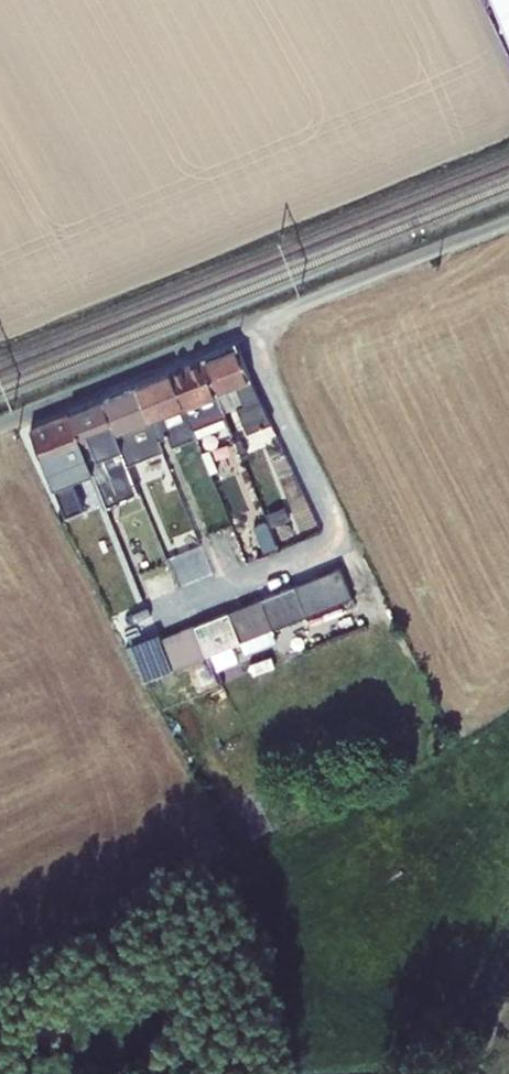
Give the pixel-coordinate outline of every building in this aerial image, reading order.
[(508,39),(508,0),(493,0),(508,39)] [(247,432),(271,422),(237,345),(203,359),(225,411),(236,406),(247,432)] [(230,426),(225,411),(203,359),(169,373),(195,436),(196,439),(230,426)] [(195,436),(169,373),(136,386),(157,438),(168,434),(172,445),(195,436)] [(157,438),(136,386),(102,399),(122,447),(128,463),(162,450),(157,438)] [(122,447),(102,399),(69,413),(89,461),(122,447)] [(89,461),(69,413),(31,428),(66,517),(85,509),(73,479),(93,471),(89,461)] [(122,447),(89,461),(93,471),(107,504),(139,490),(128,463),(122,447)] [(271,527),(259,532),(269,555),(282,550),(271,527)] [(294,585),(307,616),(350,599),(339,568),(294,585)] [(260,598),(273,629),(307,616),(294,585),(260,598)] [(227,611),(240,642),(273,629),(260,598),(227,611)] [(193,624),(206,655),(211,654),(232,645),(240,642),(227,611),(193,624)] [(162,640),(173,668),(206,655),(193,624),(160,637),(162,640)] [(273,629),(240,642),(244,653),(277,640),(273,629)] [(131,654),(145,679),(173,668),(162,640),(131,654)] [(232,645),(211,654),(216,668),(238,659),(232,645)]
